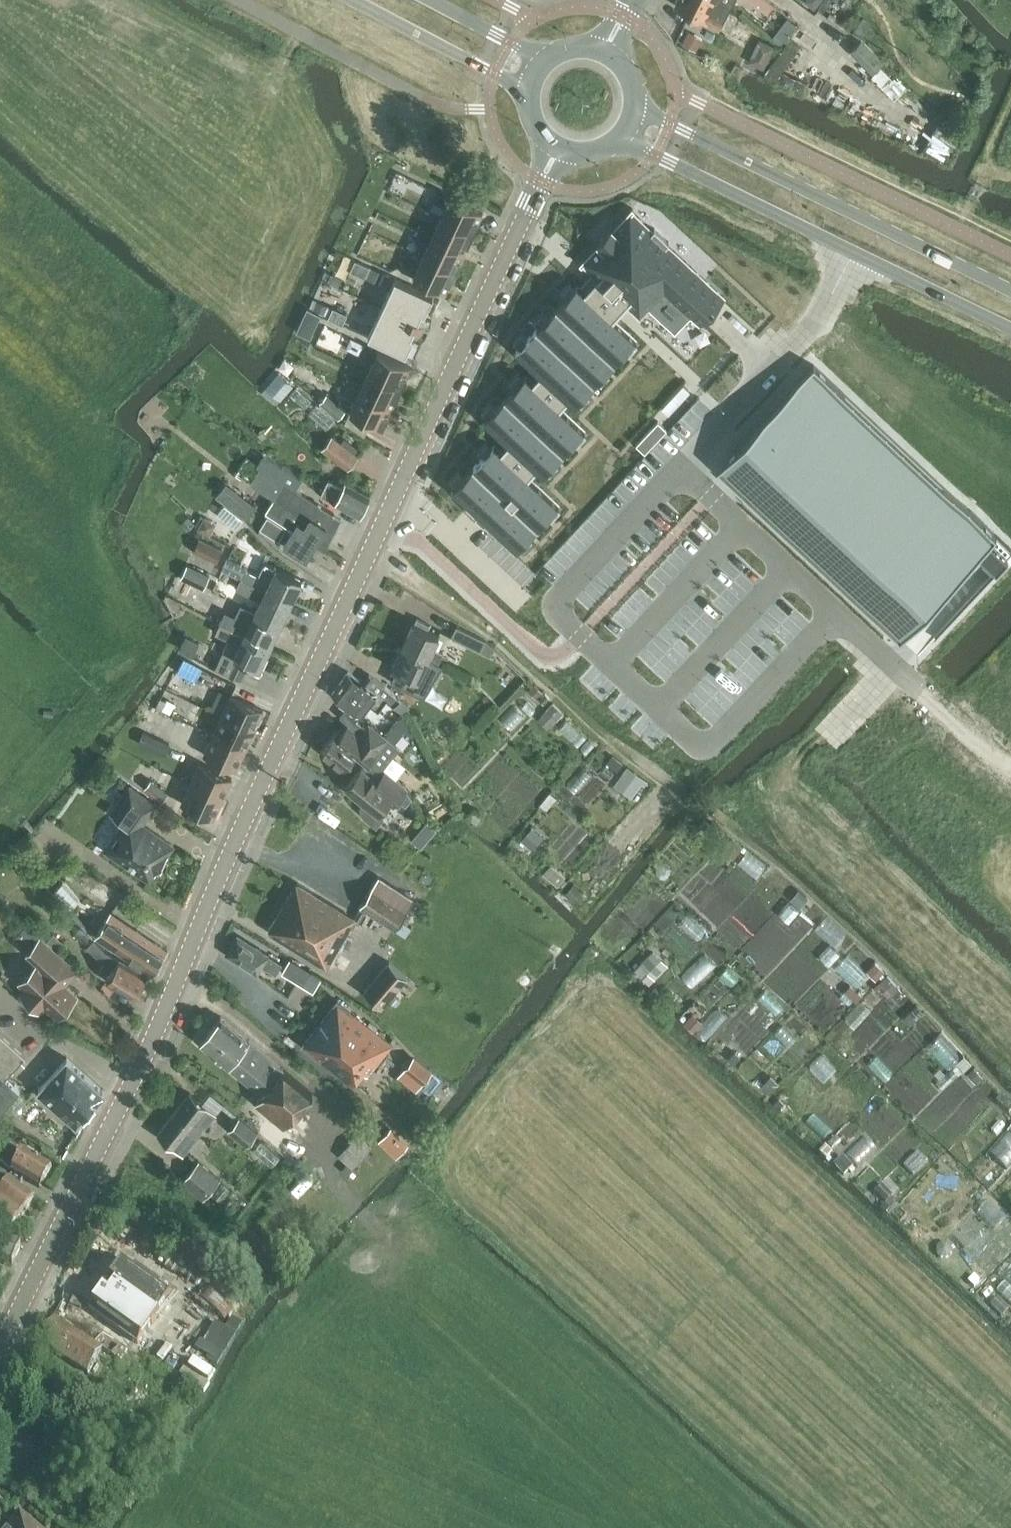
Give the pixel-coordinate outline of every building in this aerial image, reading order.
[(717,0),(679,0),(676,5),(720,28),(731,7),(717,0)] [(767,13),(773,5),(767,0),(751,0),(767,13)] [(787,14),(775,30),(785,38),(797,22),(787,14)] [(687,33),(682,44),(696,51),(701,41),(687,33)] [(759,38),(754,49),(770,57),(775,46),(759,38)] [(850,51),(872,74),(883,63),(861,40),(850,51)] [(763,72),(774,80),(781,71),(797,50),(786,42),(763,72)] [(784,69),(777,81),(789,87),(795,76),(784,69)] [(795,76),(789,87),(801,93),(807,81),(795,76)] [(447,206),(441,217),(474,232),(480,220),(479,220),(483,212),(451,197),(450,198),(438,192),(434,200),(447,206)] [(459,471),(450,481),(455,486),(453,487),(478,512),(497,529),(516,547),(519,545),(524,549),(533,540),(528,535),(546,515),(552,520),(561,510),(556,505),(558,503),(528,475),(536,467),(542,473),(545,471),(549,475),(559,465),(554,461),(573,441),(578,445),(587,435),(582,431),(584,429),(560,406),(568,398),(574,403),(576,401),(581,406),(591,396),(586,392),(596,380),(601,385),(610,375),(606,370),(624,350),(630,355),(639,345),(634,341),(636,338),(613,317),(626,303),(641,316),(650,306),(675,330),(691,314),(700,323),(725,296),(664,239),(665,239),(657,232),(656,232),(631,209),(613,227),(612,226),(598,241),(599,242),(598,244),(582,261),(592,271),(579,285),(578,284),(576,286),(571,282),(561,291),(566,296),(548,316),(542,311),(533,321),(538,326),(527,338),(522,333),(513,342),(518,347),(516,350),(540,372),(532,381),(526,375),(524,377),(519,372),(509,382),(515,386),(496,406),(491,402),(481,412),(487,416),(484,419),(509,441),(501,449),(494,443),(492,445),(487,441),(478,451),(483,455),(464,475),(459,471)] [(423,222),(419,231),(464,251),(467,244),(468,244),(474,232),(441,217),(436,228),(423,222)] [(428,245),(423,256),(456,271),(461,259),(460,259),(464,251),(419,231),(416,239),(428,245)] [(456,271),(423,256),(418,267),(405,261),(401,269),(414,275),(414,276),(445,291),(449,283),(450,283),(456,271)] [(355,259),(350,270),(364,277),(369,266),(355,259)] [(371,267),(366,278),(377,283),(382,272),(371,267)] [(330,273),(327,282),(338,286),(342,278),(330,273)] [(395,278),(382,307),(429,329),(432,323),(426,320),(424,323),(418,320),(422,312),(425,314),(433,296),(395,278)] [(314,300),(310,310),(325,317),(330,307),(314,300)] [(328,318),(342,324),(347,314),(333,307),(328,318)] [(429,329),(382,307),(368,336),(406,354),(414,336),(411,335),(415,327),(421,330),(420,333),(426,336),(429,329)] [(307,309),(296,333),(310,340),(321,316),(307,309)] [(374,360),(369,372),(402,387),(407,375),(406,375),(410,366),(378,352),(378,353),(365,347),(362,355),(374,360)] [(774,466),(755,487),(763,496),(906,630),(920,616),(977,555),(995,572),(996,573),(1007,561),(988,544),(996,535),(813,364),(791,387),(791,388),(792,389),(805,400),(758,451),(774,465),(774,466)] [(277,404),(295,383),(280,371),(262,392),(277,404)] [(351,377),(347,385),(392,406),(395,399),(396,399),(402,387),(369,372),(364,383),(351,377)] [(392,406),(347,385),(343,394),(356,400),(350,412),(383,427),(389,414),(388,414),(392,406)] [(320,401),(339,419),(346,411),(326,394),(320,401)] [(658,421),(636,445),(645,453),(667,430),(658,421)] [(323,448),(348,468),(358,455),(332,436),(323,448)] [(267,510),(290,525),(294,527),(284,543),(306,557),(315,543),(324,549),(325,550),(341,518),(296,489),(302,478),(264,454),(257,465),(261,467),(251,483),(274,498),(267,510)] [(321,494),(335,503),(359,516),(370,495),(345,482),(343,486),(329,479),(321,494)] [(226,494),(221,501),(246,520),(254,510),(229,490),(226,494)] [(260,527),(279,539),(287,527),(268,514),(260,527)] [(198,525),(196,529),(209,536),(214,527),(212,522),(203,517),(202,518),(198,525)] [(193,550),(217,562),(223,549),(199,537),(193,550)] [(235,575),(242,578),(291,601),(302,579),(266,562),(259,576),(246,570),(248,568),(228,558),(223,568),(236,575),(235,575)] [(179,576),(204,588),(210,574),(185,563),(179,576)] [(261,600),(255,611),(281,623),(291,601),(242,578),(238,586),(245,589),(243,592),(261,600)] [(225,612),(220,622),(270,646),(281,623),(255,611),(249,624),(225,612)] [(414,622),(403,645),(435,660),(440,650),(433,646),(439,634),(427,629),(430,624),(417,618),(415,623),(414,622)] [(270,646),(220,622),(215,632),(229,639),(215,667),(241,679),(248,663),(259,668),(270,646)] [(451,635),(480,649),(489,653),(493,646),(485,639),(456,625),(451,635)] [(435,660),(403,645),(392,667),(417,679),(424,666),(431,669),(435,660)] [(203,684),(225,694),(230,682),(209,672),(203,684)] [(363,682),(348,672),(332,694),(360,714),(369,703),(379,710),(387,699),(394,705),(401,699),(384,684),(369,674),(363,682)] [(533,684),(527,690),(535,698),(541,692),(533,684)] [(694,685),(686,693),(728,732),(745,715),(715,686),(706,695),(694,685)] [(423,698),(454,713),(459,703),(428,688),(423,698)] [(544,694),(539,699),(543,704),(549,698),(544,694)] [(231,695),(222,715),(254,729),(263,710),(231,695)] [(552,702),(537,718),(549,729),(564,713),(552,702)] [(368,761),(369,760),(382,770),(399,747),(393,743),(411,720),(403,713),(385,736),(369,723),(361,734),(348,724),(341,733),(337,730),(321,750),(343,768),(356,751),(368,761)] [(222,715),(213,735),(245,749),(254,729),(222,715)] [(574,741),(582,736),(570,717),(562,723),(574,741)] [(143,732),(137,743),(166,756),(171,744),(143,732)] [(245,749),(213,735),(204,754),(236,769),(245,749)] [(200,764),(191,784),(223,798),(232,778),(200,764)] [(346,787),(364,802),(362,804),(362,807),(362,811),(363,813),(365,816),(377,826),(383,818),(378,813),(394,794),(406,805),(412,797),(407,788),(385,770),(378,779),(362,767),(346,787)] [(627,767),(618,779),(635,792),(641,785),(644,787),(647,783),(627,767)] [(144,788),(161,801),(167,793),(151,779),(144,788)] [(223,798),(191,784),(182,804),(214,818),(223,798)] [(105,849),(111,854),(149,880),(168,853),(174,845),(143,824),(157,804),(130,785),(111,812),(124,821),(105,849)] [(467,817),(476,825),(482,818),(472,810),(467,817)] [(422,828),(412,840),(420,847),(430,835),(435,830),(427,823),(422,828)] [(532,827),(520,840),(529,848),(541,835),(532,827)] [(732,839),(723,852),(732,859),(742,846),(732,839)] [(551,863),(542,873),(556,886),(565,876),(551,863)] [(360,905),(396,928),(414,900),(379,877),(360,905)] [(90,892),(114,908),(123,895),(99,879),(90,892)] [(269,930),(327,966),(355,919),(297,883),(269,930)] [(574,884),(564,895),(573,902),(583,892),(574,884)] [(800,890),(791,900),(801,908),(810,898),(800,890)] [(111,913),(104,923),(95,936),(130,958),(153,973),(167,951),(111,913)] [(830,915),(819,928),(838,945),(849,931),(830,915)] [(282,964),(238,935),(226,953),(257,973),(262,965),(276,974),(282,964)] [(21,984),(25,988),(57,1017),(77,995),(65,984),(78,969),(41,936),(27,951),(44,967),(26,987),(21,983),(21,984)] [(90,952),(114,967),(107,979),(134,996),(147,976),(95,943),(90,952)] [(683,973),(693,985),(718,963),(707,951),(683,973)] [(650,953),(634,969),(649,983),(664,967),(650,953)] [(843,957),(837,973),(862,982),(868,967),(843,957)] [(289,959),(281,972),(296,981),(302,985),(310,972),(289,959)] [(407,976),(389,961),(364,991),(381,1006),(407,976)] [(875,963),(867,971),(876,981),(885,972),(875,963)] [(887,976),(880,983),(891,995),(892,995),(899,988),(887,976)] [(104,982),(100,987),(110,995),(114,988),(104,982)] [(848,985),(844,990),(856,1001),(860,996),(848,985)] [(368,1074),(392,1043),(340,1001),(338,1000),(337,1002),(304,1042),(303,1044),(305,1045),(353,1084),(364,1071),(368,1074)] [(706,1038),(728,1015),(719,1006),(697,1030),(706,1038)] [(692,1013),(684,1022),(693,1030),(701,1021),(692,1013)] [(284,1126),(312,1093),(221,1016),(199,1042),(261,1094),(255,1102),(284,1126)] [(14,1108),(21,1115),(33,1102),(19,1089),(20,1088),(6,1075),(25,1053),(0,1030),(0,1122),(14,1108)] [(734,1051),(727,1058),(733,1063),(740,1056),(734,1051)] [(432,1070),(414,1055),(404,1068),(422,1083),(432,1070)] [(964,1055),(956,1063),(963,1071),(971,1063),(964,1055)] [(67,1057),(46,1080),(39,1089),(77,1122),(105,1090),(67,1057)] [(438,1102),(454,1093),(443,1073),(427,1081),(438,1102)] [(772,1075),(762,1085),(770,1092),(779,1082),(772,1075)] [(191,1094),(174,1114),(199,1135),(216,1114),(191,1094)] [(779,1099),(774,1104),(781,1111),(786,1106),(779,1099)] [(199,1135),(174,1114),(157,1134),(183,1155),(199,1135)] [(257,1132),(239,1117),(228,1129),(247,1145),(257,1132)] [(397,1155),(407,1146),(389,1128),(380,1137),(397,1155)] [(372,1146),(357,1133),(338,1154),(352,1168),(372,1146)] [(825,1144),(819,1151),(826,1158),(832,1151),(825,1144)] [(40,1188),(43,1182),(52,1167),(24,1151),(17,1163),(6,1155),(0,1163),(12,1171),(12,1172),(40,1188)] [(843,1154),(833,1163),(844,1174),(853,1165),(843,1154)] [(220,1178),(199,1160),(182,1180),(203,1198),(220,1178)] [(22,1216),(35,1198),(10,1179),(3,1188),(0,1186),(0,1199),(22,1216)] [(881,1186),(874,1193),(885,1203),(892,1196),(881,1186)] [(0,1199),(0,1227),(9,1234),(22,1216),(0,1199)] [(981,1210),(995,1224),(1006,1214),(992,1199),(981,1210)] [(12,1265),(21,1246),(0,1236),(0,1259),(12,1265)] [(940,1245),(936,1250),(936,1257),(940,1261),(948,1261),(952,1256),(952,1249),(947,1245),(940,1245)] [(1000,1289),(1010,1299),(1010,1258),(1000,1270),(1009,1278),(1000,1289)] [(124,1260),(91,1309),(140,1343),(174,1293),(124,1260)] [(196,1296),(225,1322),(246,1297),(234,1286),(217,1272),(196,1296)] [(975,1277),(969,1283),(975,1290),(981,1283),(975,1277)] [(998,1298),(991,1305),(1002,1316),(1009,1309),(998,1298)] [(39,1342),(60,1355),(75,1331),(54,1318),(39,1342)] [(75,1331),(60,1355),(89,1373),(104,1349),(112,1354),(117,1345),(121,1348),(124,1343),(102,1330),(94,1343),(75,1331)] [(19,1512),(5,1527),(37,1527),(19,1512)]
